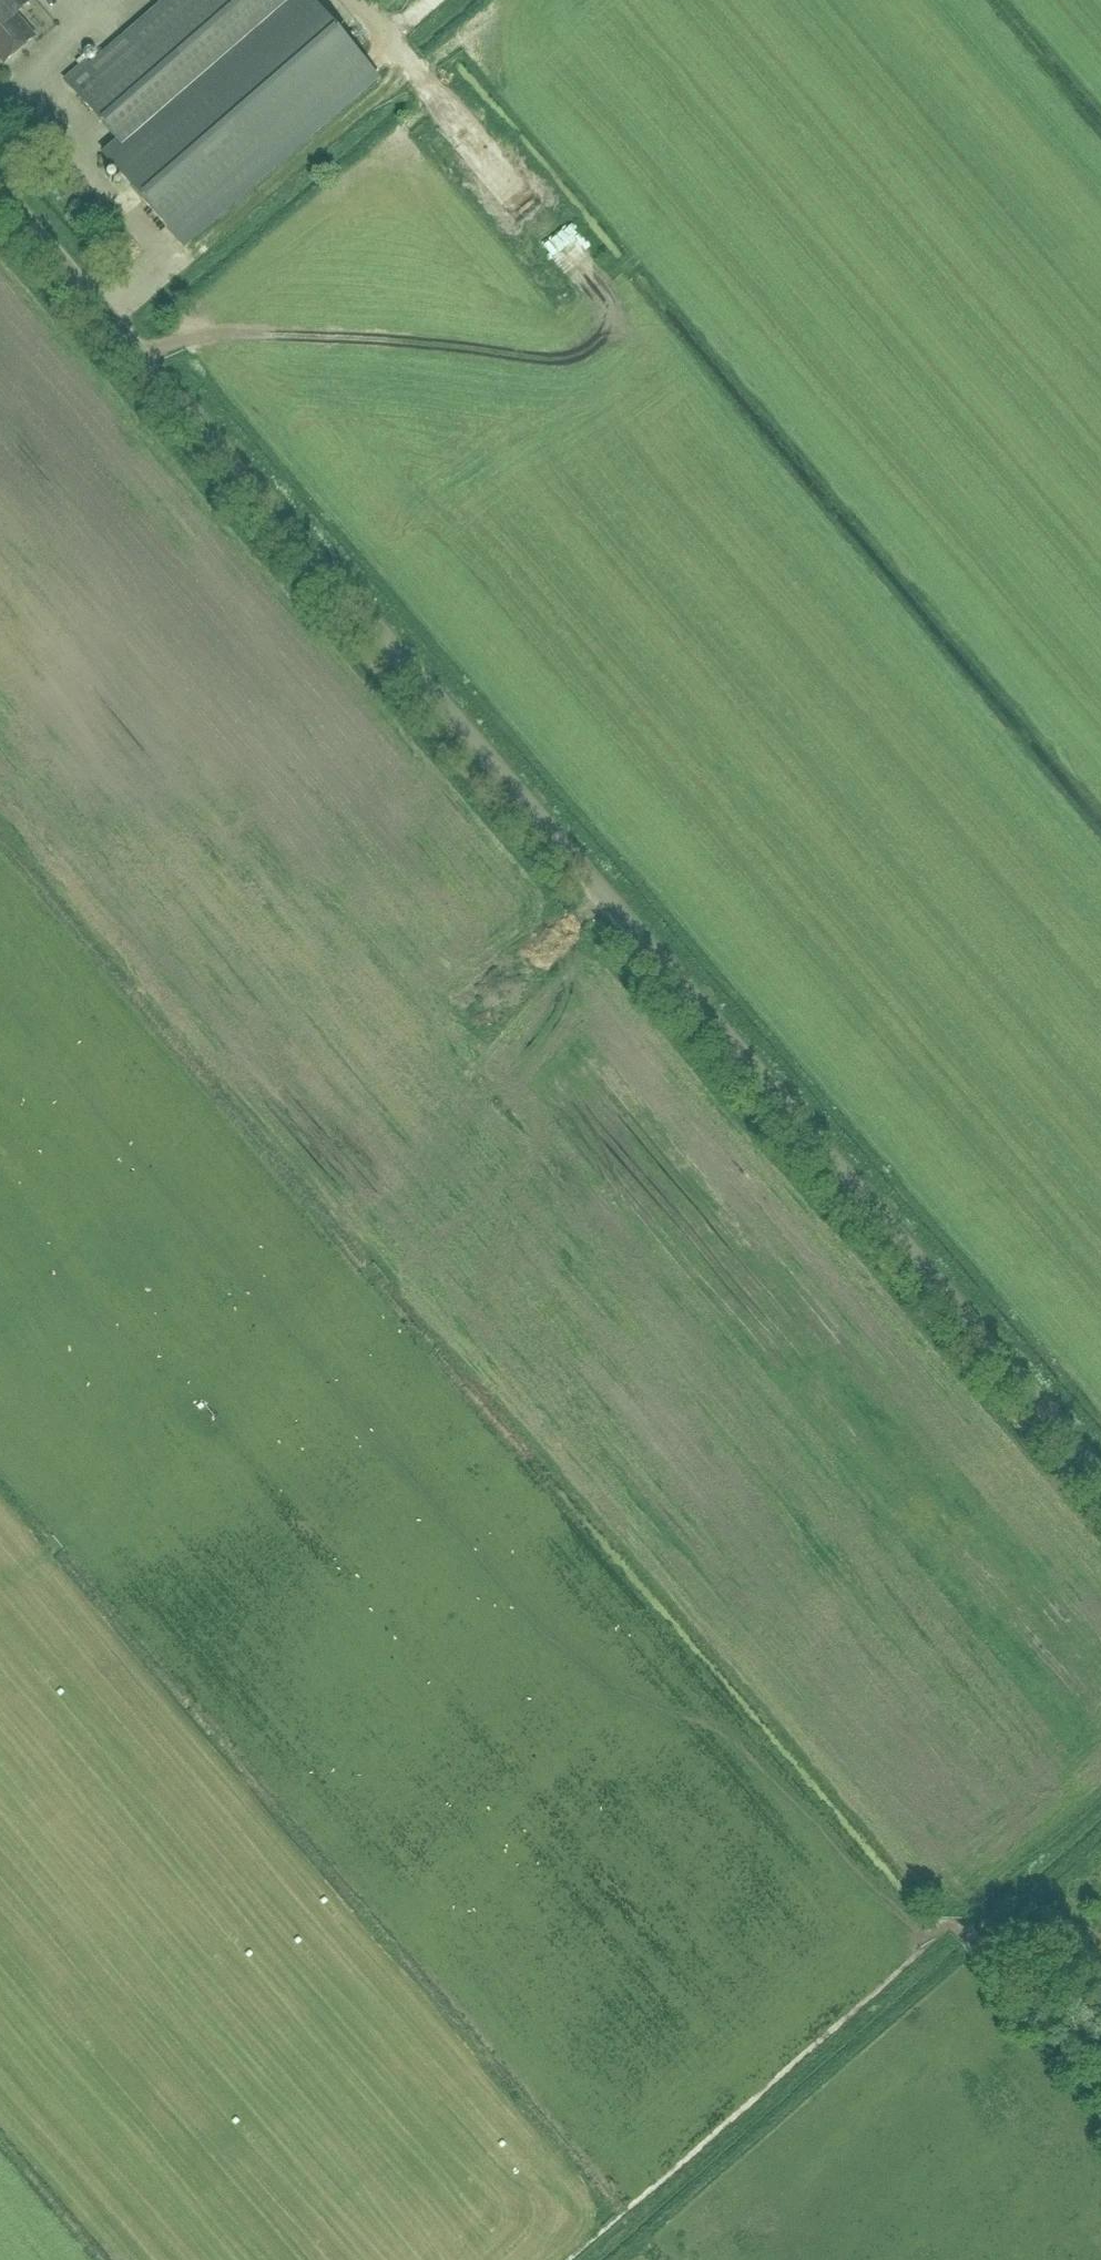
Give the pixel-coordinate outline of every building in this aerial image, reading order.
[(26,0),(0,0),(0,58),(5,63),(34,38),(15,16),(29,3),(26,0)] [(119,142),(104,155),(182,245),(375,78),(308,0),(289,0),(285,3),(282,0),(168,0),(90,67),(86,63),(65,81),(119,142)] [(430,60),(434,71),(451,64),(447,54),(430,60)]
